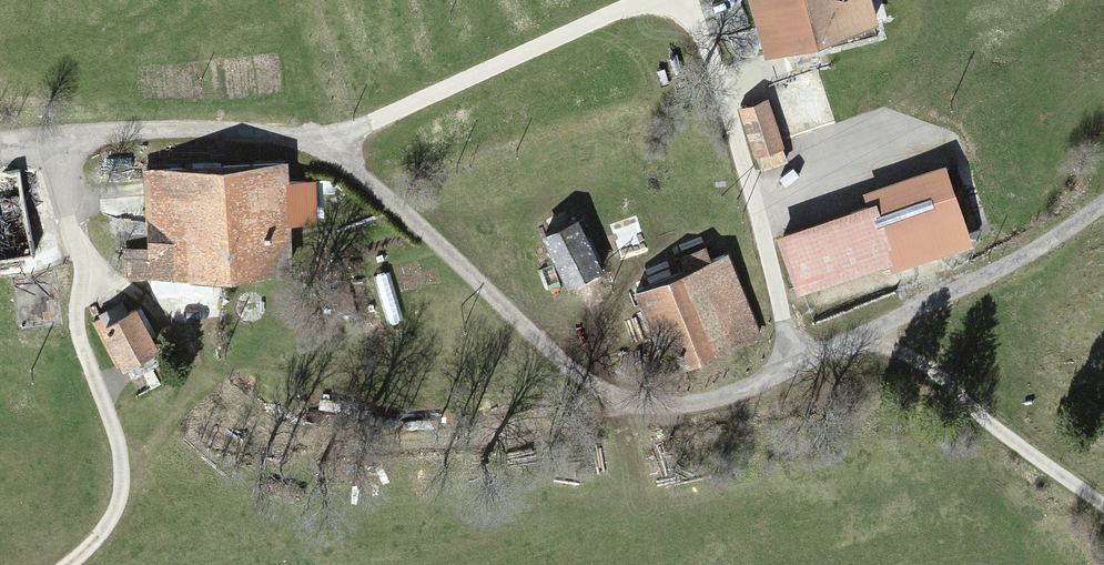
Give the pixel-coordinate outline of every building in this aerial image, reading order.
[(768,53),(882,19),(876,0),(752,0),(768,53)] [(764,97),(737,106),(754,159),(782,150),(764,97)] [(0,164),(0,250),(32,246),(20,161),(0,164)] [(287,162),(143,165),(145,249),(124,249),(125,273),(290,270),(287,162)] [(878,196),(776,232),(797,293),(899,258),(878,196)] [(589,219),(551,235),(577,294),(615,278),(589,219)] [(726,249),(635,286),(670,370),(761,333),(726,249)] [(159,347),(130,306),(101,326),(130,367),(159,347)]
